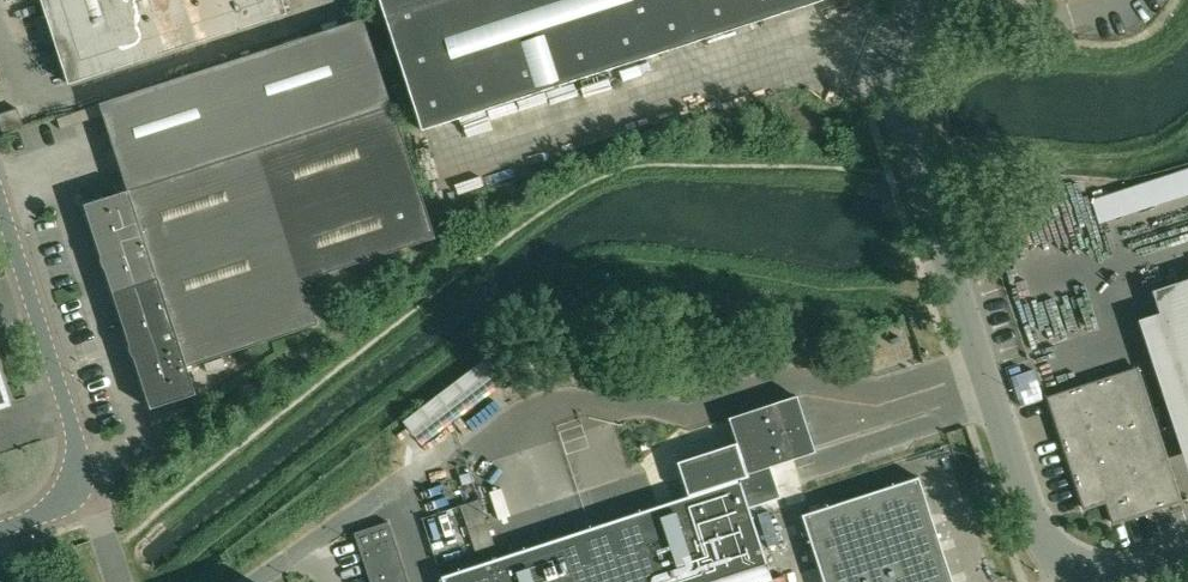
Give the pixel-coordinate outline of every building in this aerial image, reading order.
[(282,0),(40,0),(67,84),(286,13),(282,0)] [(420,130),(820,0),(378,0),(420,130)] [(363,16),(99,102),(128,193),(84,207),(128,342),(128,348),(130,353),(134,357),(150,407),(195,392),(186,366),(317,324),(303,280),(435,237),(424,206),(363,16)] [(0,114),(0,125),(2,132),(24,126),(18,108),(0,114)] [(1187,191),(1187,171),(1174,176),(1180,194),(1187,191)] [(1187,403),(1187,279),(1151,291),(1187,403)] [(489,356),(403,421),(421,446),(454,421),(508,380),(501,371),(489,356)] [(1048,397),(1048,399),(1084,508),(1106,501),(1113,523),(1181,500),(1137,368),(1048,397)] [(751,512),(827,487),(815,451),(795,395),(727,417),(734,440),(675,459),(687,496),(440,576),(442,581),(773,581),(751,512)] [(800,515),(822,581),(951,581),(917,477),(800,515)] [(492,485),(499,519),(525,514),(518,479),(492,485)] [(765,516),(773,555),(806,548),(798,509),(765,516)] [(389,521),(356,532),(354,533),(370,581),(408,581),(389,521)]
